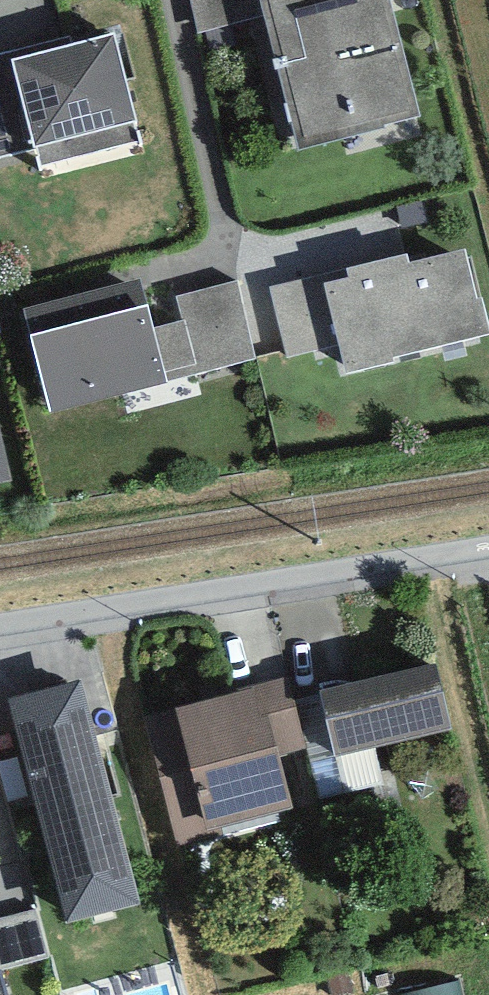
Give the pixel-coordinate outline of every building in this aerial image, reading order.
[(211,31),(258,19),(253,0),(203,0),(211,31)] [(298,152),(385,130),(383,125),(420,116),(390,0),(260,0),(298,152)] [(0,53),(0,157),(36,148),(41,168),(141,142),(112,34),(72,44),(70,35),(0,53)] [(269,286),(286,358),(338,345),(345,373),(394,362),(393,358),(488,335),(488,326),(482,297),(477,298),(466,249),(409,262),(407,253),(269,286)] [(140,279),(24,307),(50,411),(256,360),(237,282),(177,297),(183,323),(152,330),(140,279)] [(11,482),(0,432),(0,484),(11,482)] [(435,664),(320,691),(336,757),(450,730),(435,664)] [(238,692),(175,708),(145,715),(177,846),(223,835),(221,826),(293,808),(280,756),(309,749),(291,675),(237,689),(238,692)] [(80,678),(6,697),(65,924),(139,905),(80,678)] [(48,958),(36,910),(0,919),(0,970),(48,958)] [(413,994),(473,994),(469,981),(413,994)]
